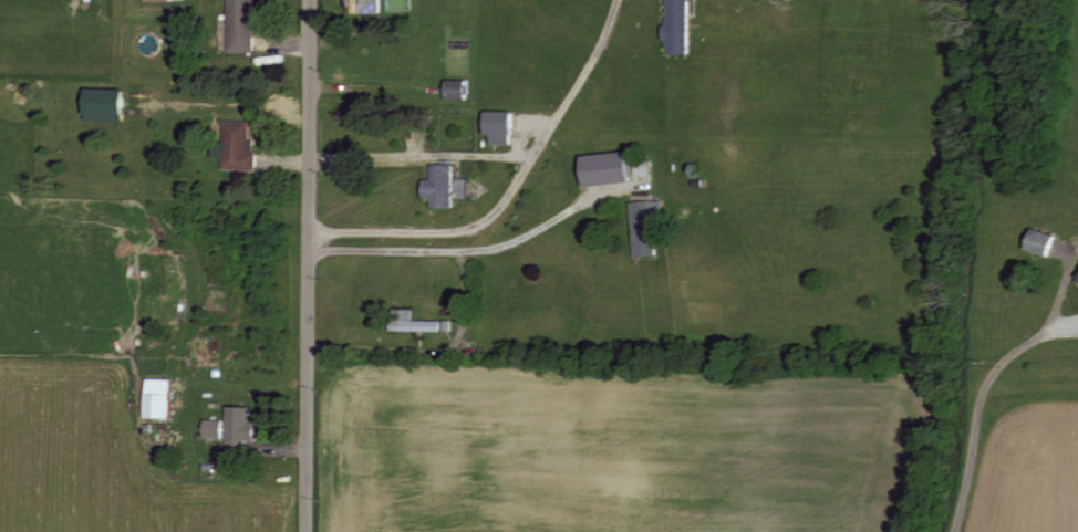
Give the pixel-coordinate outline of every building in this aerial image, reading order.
[(234,54),(261,54),(261,0),(234,0),(234,54)] [(350,13),(384,14),(384,0),(351,0),(350,13)] [(670,54),(694,54),(694,0),(701,0),(670,0),(670,54)] [(472,100),(472,81),(449,80),(449,99),(472,100)] [(130,121),(130,90),(91,90),(91,121),(130,121)] [(518,146),(519,113),(491,112),(490,136),(496,136),(496,146),(518,146)] [(228,170),(261,171),(262,151),(255,151),(256,122),(229,122),(228,170)] [(638,185),(637,153),(590,155),(591,186),(638,185)] [(459,165),(435,165),(436,180),(428,180),(428,199),(435,199),(435,208),(458,208),(458,197),(469,197),(469,179),(459,179),(459,165)] [(662,256),(660,219),(670,218),(669,201),(636,203),(639,258),(662,256)] [(1032,250),(1056,258),(1062,237),(1038,229),(1032,250)] [(417,311),(403,311),(402,321),(396,320),(395,333),(446,333),(446,322),(417,321),(417,311)] [(176,420),(177,380),(152,379),(151,419),(176,420)] [(257,408),(232,407),(231,455),(249,455),(249,434),(263,434),(263,423),(256,423),(257,408)] [(228,421),(208,420),(208,439),(228,440),(228,421)]
